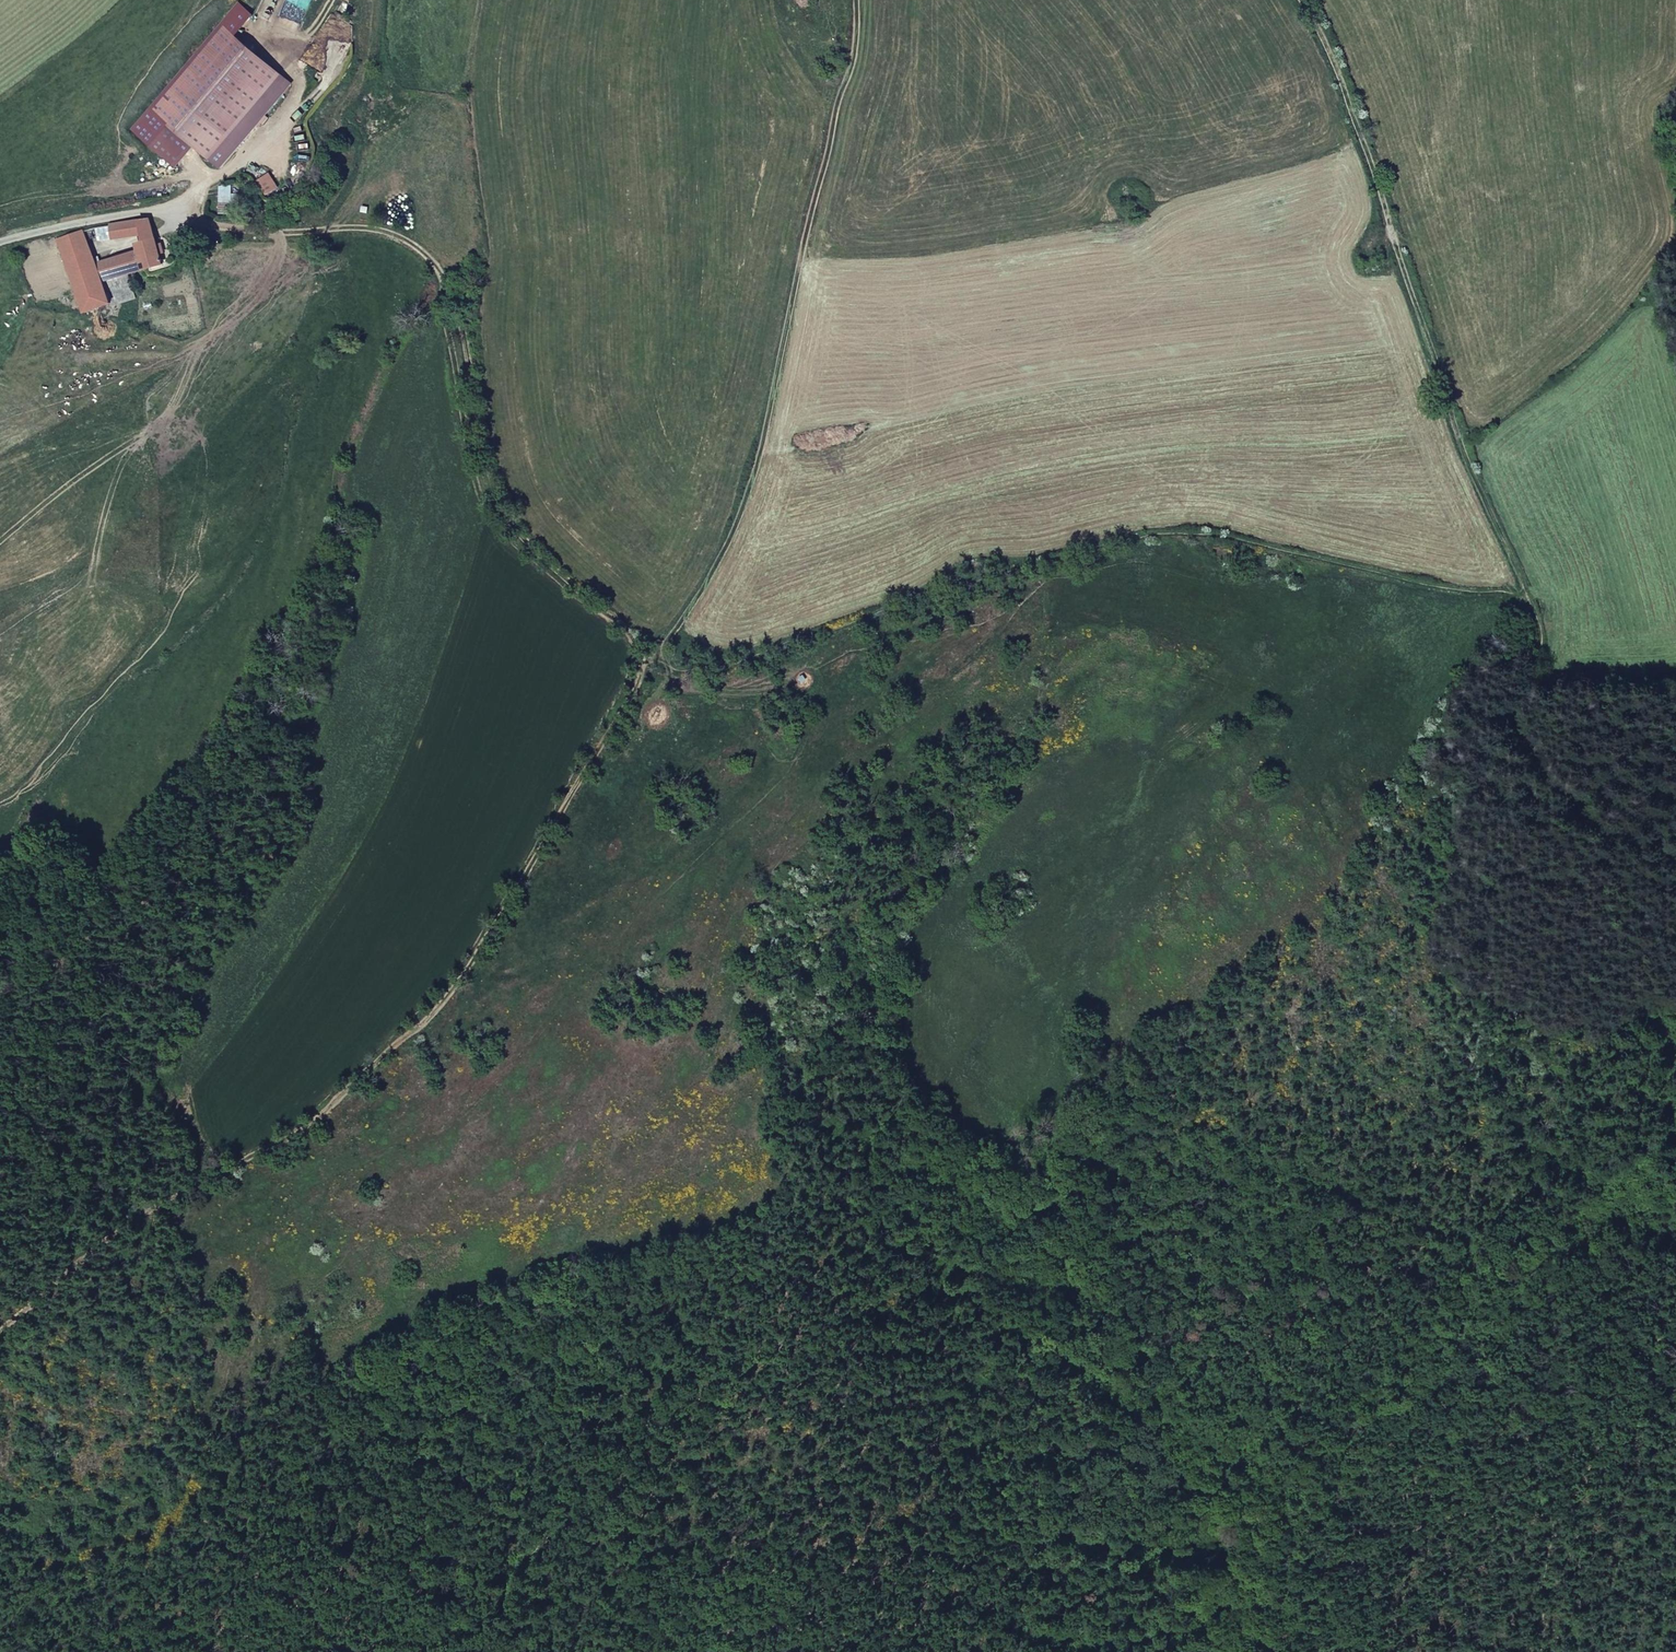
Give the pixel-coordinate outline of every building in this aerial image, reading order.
[(292,84),(221,24),(150,108),(222,168),(257,125),(260,122),(262,123),(263,124),(269,118),(266,115),(292,84)] [(232,194),(231,186),(219,186),(219,214),(231,214),(231,210),(232,194)] [(249,209),(249,193),(232,194),(231,210),(249,209)] [(139,220),(111,225),(113,239),(142,233),(141,229),(151,226),(149,219),(139,220)] [(98,241),(113,239),(111,225),(95,228),(98,241)] [(156,238),(151,226),(141,229),(142,233),(144,242),(156,238)] [(96,263),(83,231),(58,239),(87,313),(112,303),(103,281),(96,263)] [(163,264),(156,238),(144,242),(137,244),(139,250),(134,251),(140,271),(163,264)] [(134,251),(96,263),(103,281),(129,274),(140,271),(134,251)] [(112,303),(136,294),(129,274),(103,281),(112,303)] [(138,298),(136,294),(112,303),(117,305),(138,298)]
